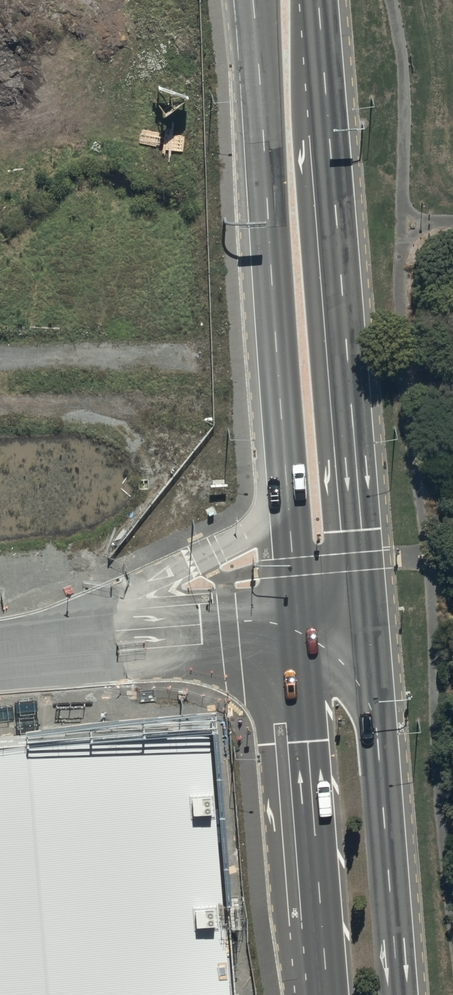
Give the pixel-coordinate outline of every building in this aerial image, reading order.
[(233,990),(224,880),(213,731),(0,747),(0,994),(234,994),(233,990)]
